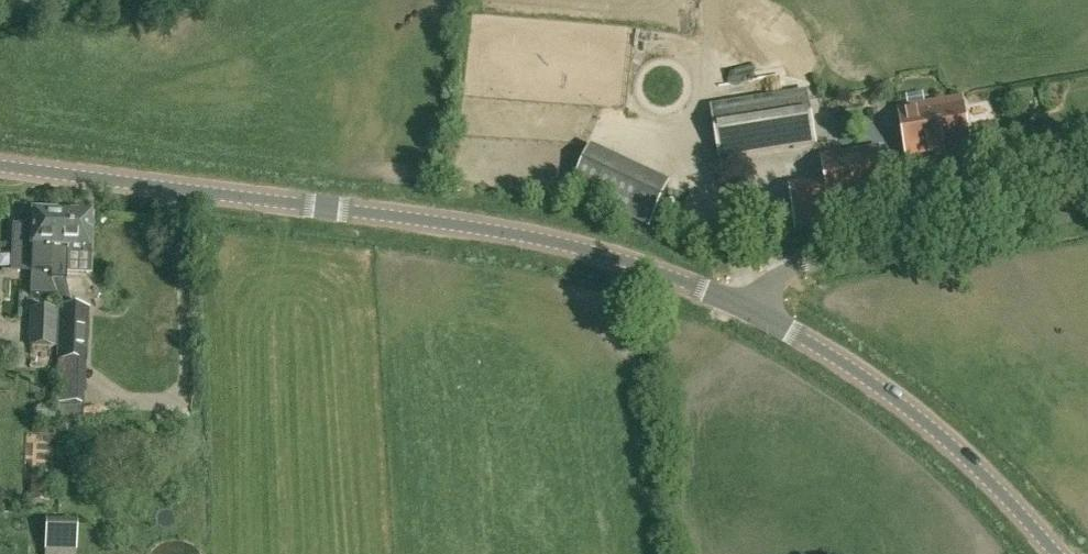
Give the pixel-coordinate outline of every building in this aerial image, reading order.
[(901,112),(909,166),(971,156),(962,102),(926,108),(924,93),(906,96),(908,111),(901,112)] [(712,110),(720,160),(816,144),(808,94),(712,110)] [(821,157),(825,183),(789,189),(796,234),(870,222),(868,210),(890,207),(881,147),(821,157)] [(13,225),(11,248),(22,249),(21,267),(31,267),(30,294),(56,295),(51,282),(54,215),(32,214),(31,226),(13,225)] [(87,360),(90,309),(72,308),(65,281),(66,273),(89,274),(90,252),(92,217),(54,215),(51,282),(56,295),(60,308),(57,359),(87,360)] [(55,348),(56,313),(32,312),(30,346),(55,348)] [(31,479),(30,503),(50,503),(50,479),(31,479)] [(45,551),(76,552),(76,521),(46,520),(45,551)]
